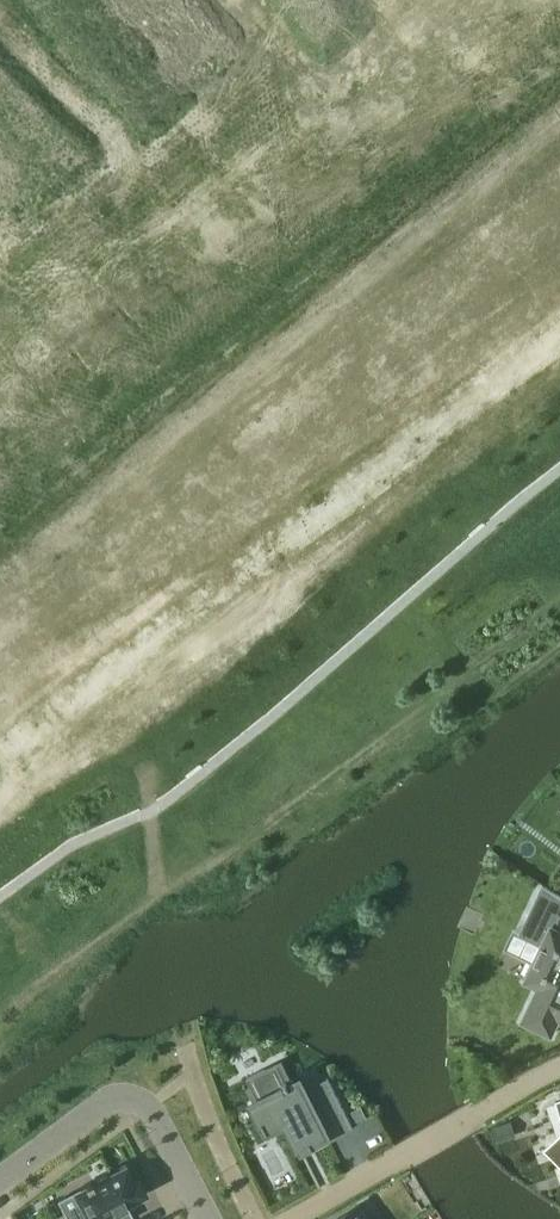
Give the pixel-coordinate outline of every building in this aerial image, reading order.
[(518,933),(542,944),(536,956),(533,963),(525,979),(538,985),(522,1020),(551,1034),(559,1016),(559,1017),(559,896),(542,884),(519,932),(518,933)] [(265,1067),(246,1077),(247,1079),(251,1077),(262,1098),(258,1100),(252,1103),(253,1105),(261,1121),(260,1122),(265,1132),(269,1130),(268,1130),(276,1126),(279,1124),(286,1121),(287,1124),(288,1124),(289,1127),(289,1128),(294,1138),(295,1138),(299,1146),(298,1146),(301,1153),(303,1152),(301,1147),(310,1142),(311,1145),(328,1136),(328,1135),(350,1124),(351,1127),(353,1126),(328,1077),(327,1077),(326,1077),(315,1083),(311,1074),(300,1079),(289,1085),(286,1079),(285,1080),(276,1062),(265,1068),(265,1067)] [(82,1207),(65,1216),(67,1218),(131,1218),(132,1218),(124,1204),(144,1194),(137,1180),(132,1182),(124,1166),(92,1183),(90,1181),(84,1184),(85,1187),(75,1192),(82,1207)] [(368,1218),(358,1204),(336,1218),(368,1218)]
